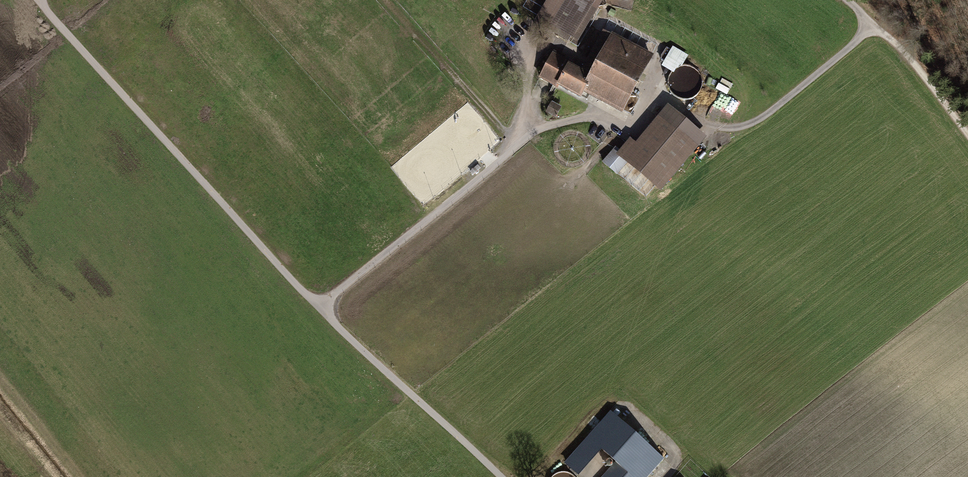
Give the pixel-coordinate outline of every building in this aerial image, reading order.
[(540,12),(533,8),(528,16),(567,40),(590,3),(597,7),(602,0),(548,0),(540,12)] [(612,37),(591,78),(551,57),(540,79),(556,87),(558,84),(581,96),(587,85),(610,97),(608,102),(622,110),(650,57),(612,37)] [(664,67),(674,71),(666,90),(695,101),(705,74),(683,67),(689,52),(672,46),(664,67)] [(560,108),(551,103),(547,112),(556,116),(560,108)] [(630,142),(620,154),(657,184),(691,144),(662,120),(638,148),(630,142)] [(566,461),(578,473),(601,448),(616,461),(602,476),(647,476),(663,459),(610,412),(566,461)]
